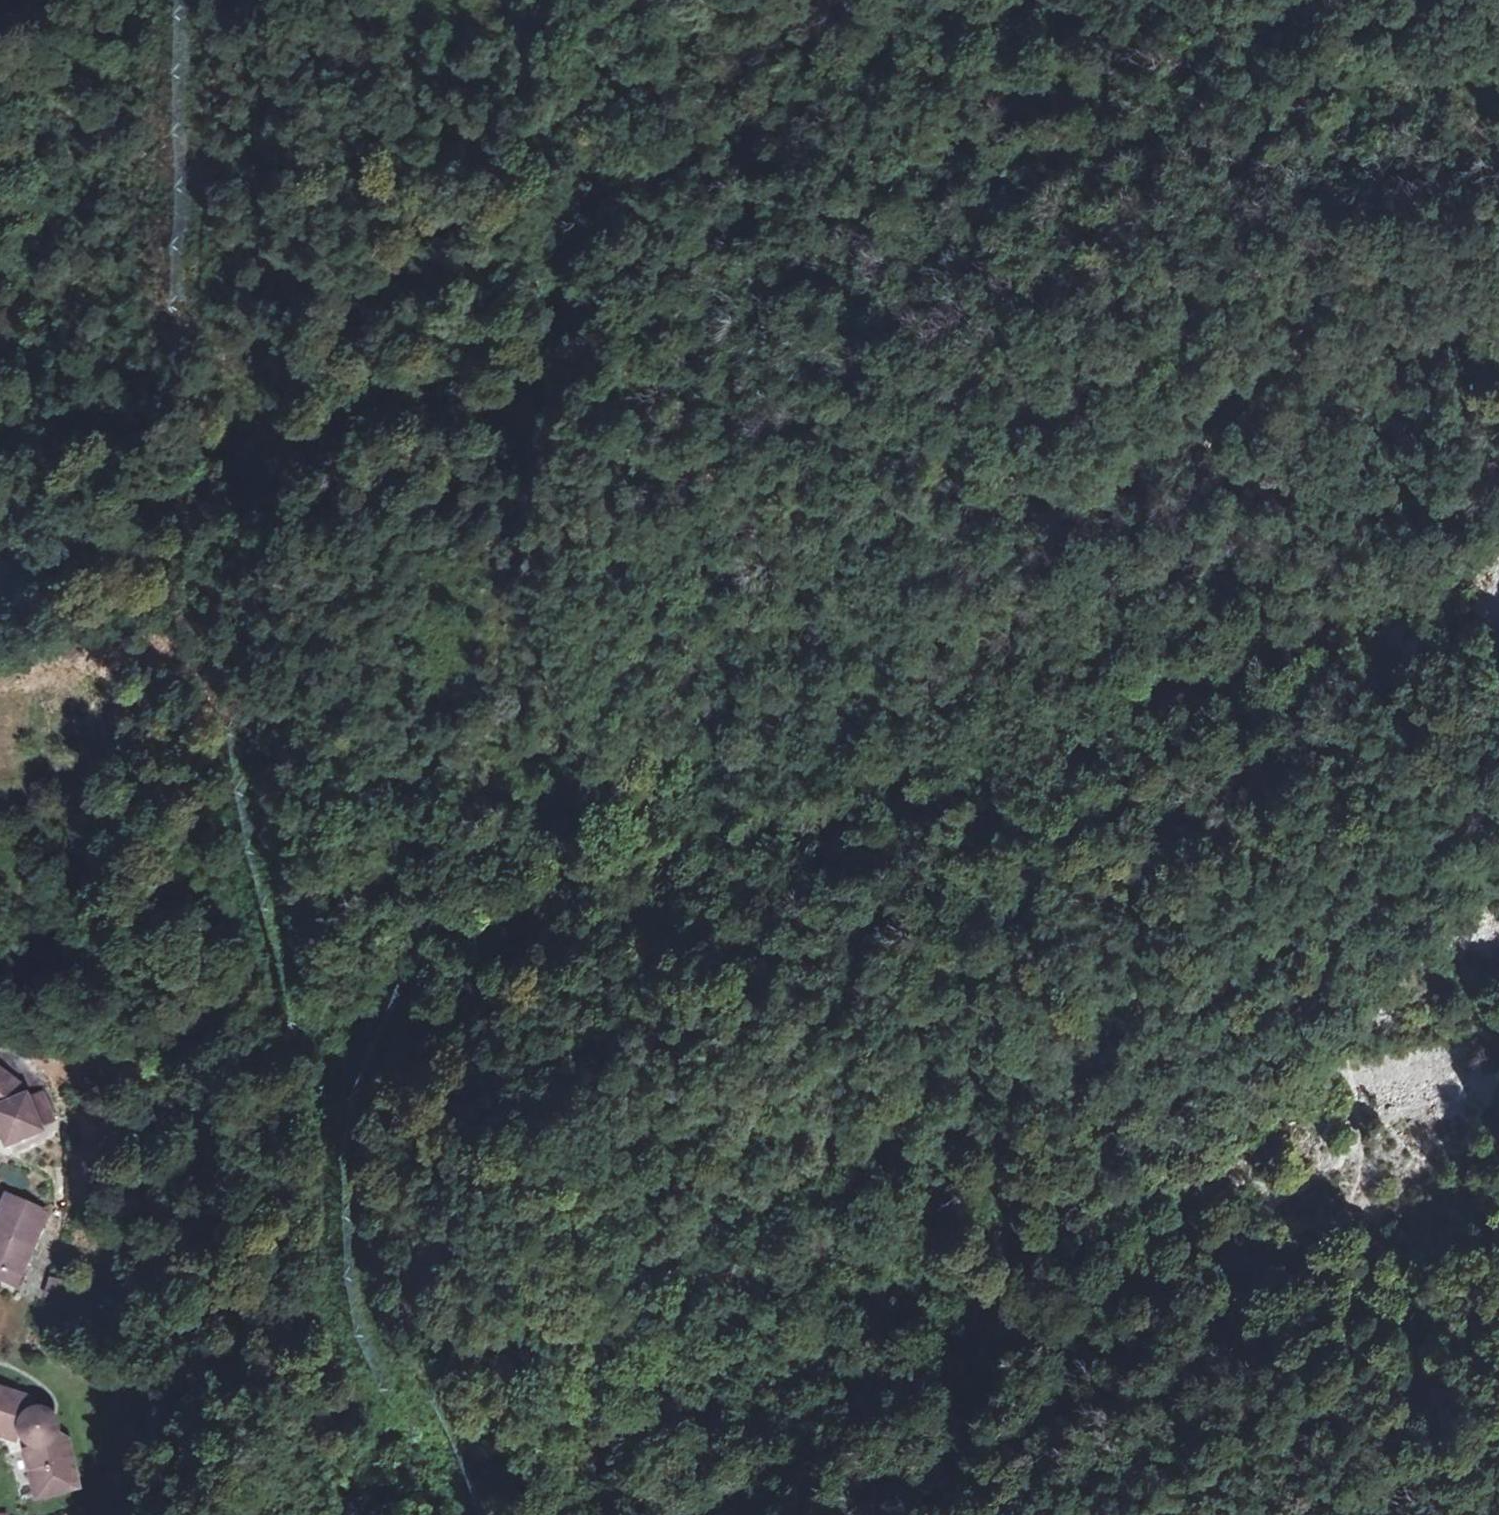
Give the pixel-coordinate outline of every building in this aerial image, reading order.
[(28,1099),(23,1088),(0,1072),(0,1131),(7,1145),(41,1130),(39,1125),(28,1099)] [(28,1099),(39,1125),(54,1118),(41,1093),(28,1099)] [(22,1271),(42,1223),(46,1212),(7,1196),(0,1212),(0,1229),(3,1231),(0,1239),(0,1278),(3,1279),(8,1266),(22,1271)] [(16,1285),(22,1271),(8,1266),(3,1279),(16,1285)] [(45,1295),(47,1296),(58,1299),(62,1280),(50,1277),(45,1295)] [(54,1413),(52,1411),(49,1409),(46,1408),(41,1407),(37,1407),(34,1408),(32,1409),(29,1410),(26,1412),(24,1415),(30,1398),(0,1389),(0,1433),(17,1438),(20,1428),(21,1429),(21,1432),(22,1435),(24,1438),(26,1440),(28,1442),(31,1444),(34,1445),(37,1446),(38,1447),(27,1448),(35,1496),(77,1489),(69,1441),(50,1444),(49,1444),(51,1443),(54,1440),(56,1438),(57,1436),(59,1433),(59,1430),(60,1427),(59,1421),(58,1418),(56,1415),(54,1413)]
